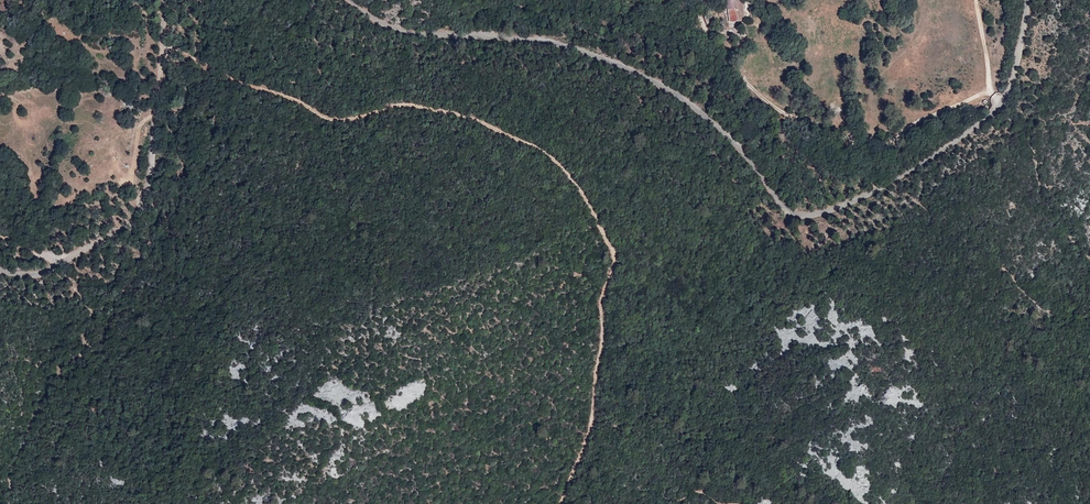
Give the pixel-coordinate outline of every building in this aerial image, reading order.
[(720,4),(727,4),(727,17),(736,17),(736,0),(719,0),(720,4)]
